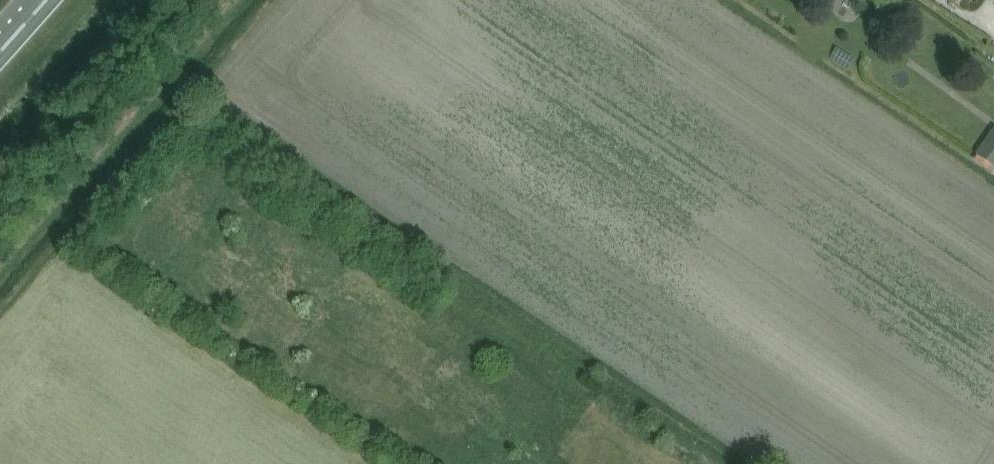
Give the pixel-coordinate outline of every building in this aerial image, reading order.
[(992,125),(974,152),(993,166),(993,126),(992,125)]
